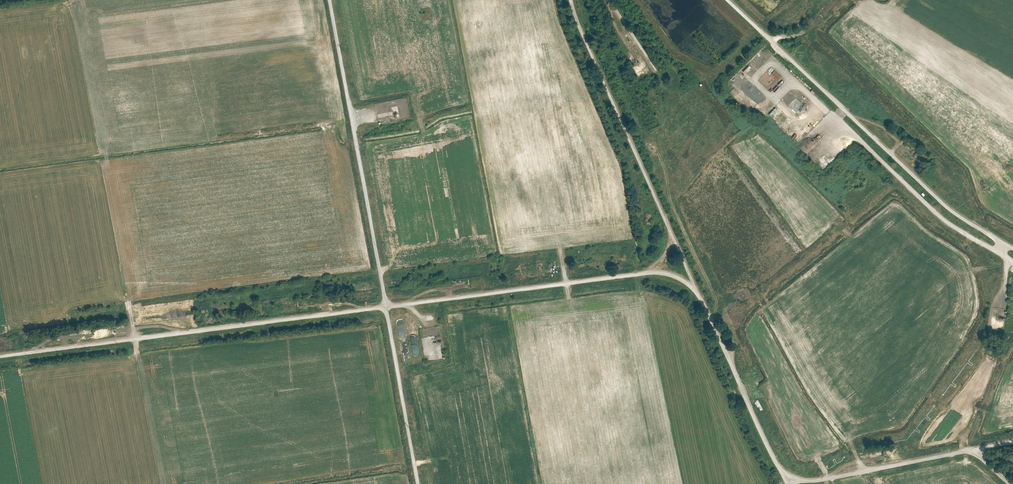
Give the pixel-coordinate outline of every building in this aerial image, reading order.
[(743,73),(751,67),(748,64),(741,70),(743,73)] [(771,73),(775,78),(774,78),(776,80),(778,78),(780,81),(783,78),(775,70),(771,73)] [(743,90),(755,102),(759,98),(747,86),(743,90)] [(795,97),(788,104),(799,115),(806,108),(804,105),(806,103),(803,101),(801,103),(795,97)]
